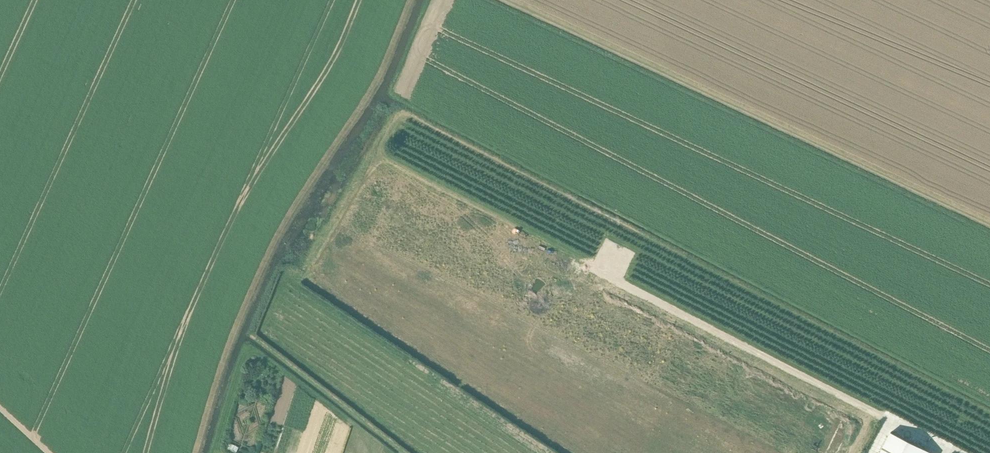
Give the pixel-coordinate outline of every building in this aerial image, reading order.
[(891,433),(881,452),(931,452),(891,433)] [(229,443),(226,448),(236,452),(238,447),(229,443)]
